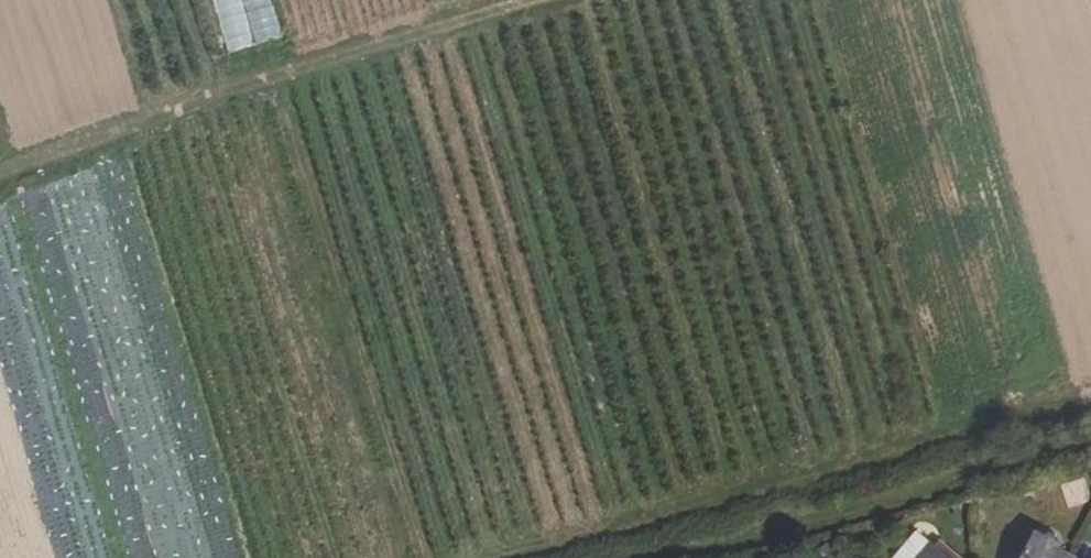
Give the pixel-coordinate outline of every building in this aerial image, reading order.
[(932,543),(917,530),(897,556),(899,557),(920,557),(932,543)] [(1059,552),(1061,547),(1034,534),(1023,557),(1071,557),(1059,552)] [(941,542),(936,547),(949,557),(959,557),(941,542)] [(936,547),(932,543),(920,557),(949,557),(936,547)]
